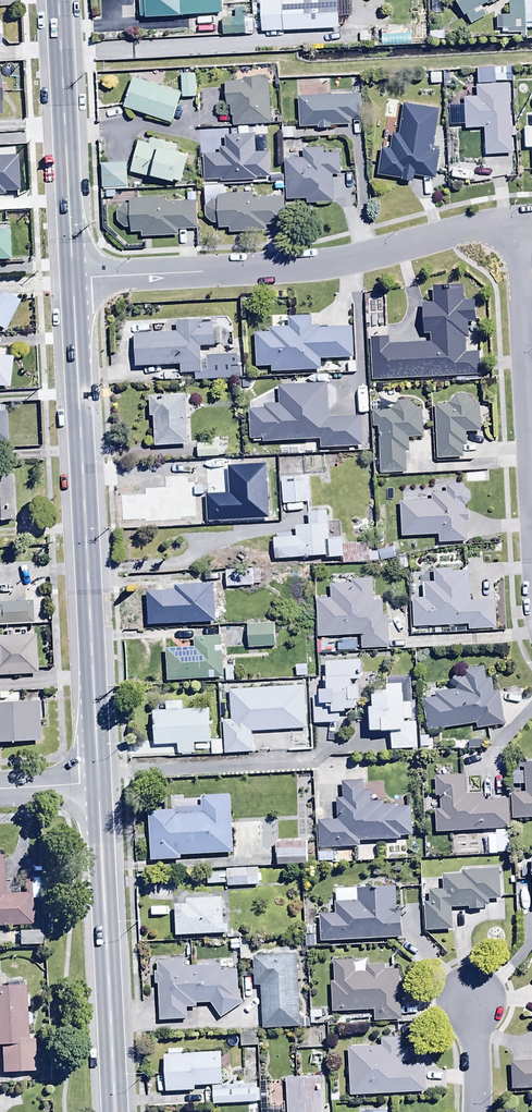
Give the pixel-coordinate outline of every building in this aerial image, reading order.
[(141,18),(222,15),(222,0),(140,0),(141,18)] [(260,1),(261,32),(340,29),(338,0),(288,0),(260,1)] [(465,15),(467,14),(471,23),(488,15),(483,7),(497,0),(458,0),(465,15)] [(526,28),(531,28),(531,0),(523,0),(523,1),(525,1),(526,28)] [(525,1),(523,1),(511,1),(511,16),(498,16),(498,28),(503,28),(503,33),(526,33),(526,28),(525,1)] [(253,18),(223,18),(223,35),(253,35),(253,18)] [(430,32),(430,40),(448,39),(448,32),(430,32)] [(477,70),(477,84),(495,83),(495,70),(477,70)] [(442,73),(430,73),(430,85),(442,85),(442,73)] [(448,89),(453,91),(460,89),(463,82),(461,77),(457,73),(451,73),(447,75),(444,80),(445,85),(448,89)] [(196,74),(181,74),(182,94),(183,99),(197,98),(196,74)] [(270,123),(269,79),(261,80),(261,77),(242,78),(242,81),(226,81),(227,106),(230,106),(230,115),(232,115),(233,125),(270,123)] [(182,94),(133,78),(124,107),(173,122),(182,94)] [(509,84),(463,86),(465,129),(484,129),(485,156),(512,155),(509,84)] [(361,94),(297,98),(299,127),(318,126),(318,129),(332,129),(332,126),(351,124),(351,120),(362,120),(361,94)] [(433,151),(438,109),(403,104),(399,134),(393,133),(391,150),(381,149),(377,177),(413,182),(414,176),(435,178),(439,152),(433,151)] [(294,128),(281,128),(281,138),(295,138),(294,128)] [(220,153),(204,154),(205,179),(258,179),(257,177),(271,177),(271,152),(258,153),(257,148),(255,148),(254,133),(241,134),(241,135),(225,136),(226,147),(220,147),(220,153)] [(150,142),(139,140),(131,171),(176,183),(177,179),(182,181),(189,155),(184,154),(184,152),(177,150),(178,145),(151,138),(150,142)] [(303,157),(285,158),(287,199),(307,199),(307,205),(332,204),(331,174),(342,174),(341,152),(325,153),(325,147),(303,148),(303,157)] [(128,164),(103,165),(104,188),(129,187),(128,164)] [(253,193),(218,194),(218,200),(212,200),(205,209),(205,217),(213,223),(219,223),(219,228),(230,228),(230,232),(267,231),(267,226),(284,225),(283,197),(253,198),(253,193)] [(164,197),(131,199),(131,205),(124,205),(118,211),(117,221),(125,229),(131,228),(132,232),(143,232),(143,238),(179,235),(178,229),(198,228),(196,195),(187,195),(187,200),(165,202),(164,197)] [(0,231),(0,262),(10,262),(9,231),(0,231)] [(369,337),(372,381),(481,374),(479,352),(467,353),(466,338),(468,338),(467,323),(477,322),(475,301),(464,302),(463,289),(452,289),(452,287),(433,288),(434,304),(423,305),(424,334),(430,334),(431,343),(390,345),(389,336),(369,337)] [(5,331),(20,303),(2,294),(0,298),(0,329),(5,331)] [(269,332),(255,333),(256,368),(272,367),(272,373),(321,372),(321,360),(353,359),(352,328),(313,329),(312,317),(290,318),(290,329),(269,330),(269,332)] [(152,334),(136,334),(136,368),(181,368),(181,374),(196,374),(196,380),(241,380),(241,367),(237,367),(237,355),(207,355),(207,361),(202,361),(202,348),(214,348),(214,346),(221,346),(221,329),(213,329),(213,323),(177,322),(177,332),(166,332),(166,324),(152,324),(152,334)] [(10,389),(13,357),(8,357),(9,351),(0,350),(0,388),(10,389)] [(321,449),(362,447),(361,417),(329,419),(327,386),(279,386),(280,407),(266,407),(266,410),(249,410),(251,440),(253,440),(253,443),(320,440),(321,449)] [(187,396),(150,397),(151,418),(153,418),(154,447),(189,446),(187,396)] [(449,405),(434,405),(436,458),(464,457),(463,446),(466,446),(466,433),(480,432),(479,405),(474,405),(474,402),(468,397),(456,396),(449,403),(449,405)] [(374,430),(378,430),(381,474),(406,472),(405,453),(409,453),(409,439),(423,438),(421,410),(418,410),(409,402),(398,401),(392,410),(373,412),(374,430)] [(219,444),(198,444),(198,458),(225,458),(224,448),(219,448),(219,444)] [(254,461),(233,461),(234,478),(255,478),(255,469),(258,469),(258,467),(269,467),(269,457),(258,457),(259,463),(254,463),(254,461)] [(311,503),(309,476),(302,476),(301,457),(278,459),(280,482),(282,482),(284,505),(311,503)] [(488,474),(465,474),(465,484),(488,483),(488,474)] [(12,475),(0,475),(0,521),(13,521),(12,475)] [(197,481),(157,481),(157,506),(180,505),(180,518),(226,518),(225,486),(197,486),(197,481)] [(467,542),(466,522),(469,522),(469,511),(466,511),(466,507),(470,501),(470,493),(464,489),(464,485),(445,486),(445,493),(433,494),(433,490),(421,491),(422,501),(400,502),(402,537),(439,535),(440,543),(467,542)] [(274,539),(275,560),(327,556),(327,559),(345,558),(344,538),(330,539),(328,512),(308,514),(309,526),(297,527),(298,538),(292,538),(292,533),(276,535),(276,539),(274,539)] [(393,548),(377,552),(380,562),(395,558),(393,548)] [(413,600),(414,628),(468,625),(469,630),(497,628),(495,601),(471,602),(469,571),(452,572),(452,569),(434,570),(434,582),(424,583),(425,599),(413,600)] [(225,573),(226,588),(254,587),(254,585),(261,585),(261,572),(225,573)] [(317,600),(319,638),(361,637),(362,650),(389,649),(388,618),(384,618),(383,602),(374,603),(373,580),(351,580),(351,585),(330,585),(330,600),(317,600)] [(147,592),(149,625),(215,623),(214,584),(169,585),(169,591),(147,592)] [(33,623),(32,602),(0,604),(0,624),(33,623)] [(276,625),(247,626),(248,646),(276,646),(276,625)] [(37,674),(35,636),(0,638),(0,676),(37,674)] [(166,649),(168,681),(224,678),(222,637),(195,638),(195,647),(166,649)] [(361,661),(325,661),(325,689),(320,689),(320,697),(315,697),(315,723),(340,723),(340,713),(346,713),(346,709),(357,709),(357,699),(360,699),(360,685),(354,685),(354,681),(361,681),(361,661)] [(448,686),(455,691),(436,694),(437,697),(423,699),(428,731),(477,724),(477,729),(505,725),(500,692),(493,693),(491,678),(487,679),(485,666),(463,669),(464,678),(458,673),(448,686)] [(375,705),(371,705),(372,731),(391,731),(391,751),(418,750),(417,723),(413,723),(412,703),(405,703),(405,692),(402,692),(402,685),(386,685),(386,691),(374,691),(375,705)] [(166,702),(166,710),(153,711),(154,746),(177,745),(178,756),(194,755),(194,744),(211,744),(212,755),(222,755),(222,741),(211,741),(210,708),(181,710),(181,701),(166,702)] [(40,741),(38,703),(0,705),(0,743),(40,741)] [(312,726),(287,727),(288,751),(313,750),(312,726)] [(513,820),(531,820),(531,765),(524,765),(525,794),(512,794),(513,820)] [(435,812),(436,833),(496,831),(496,836),(489,836),(490,855),(509,854),(508,800),(485,801),(485,795),(467,795),(466,776),(436,777),(436,797),(441,797),(442,812),(435,812)] [(319,822),(320,851),(359,849),(359,843),(400,841),(400,838),(412,838),(411,809),(395,810),(395,806),(383,806),(383,803),(371,804),(370,793),(363,793),(362,783),(343,784),(344,799),(336,800),(337,821),(319,822)] [(182,860),(182,857),(233,854),(230,796),(201,798),(201,808),(175,809),(175,814),(148,815),(150,862),(182,860)] [(306,866),(306,843),(275,844),(275,857),(278,857),(278,866),(306,866)] [(33,926),(30,875),(24,876),(25,896),(5,896),(3,857),(0,858),(0,928),(33,926)] [(259,869),(227,871),(227,874),(207,875),(207,886),(228,885),(228,888),(259,886),(259,869)] [(499,871),(463,872),(461,877),(442,877),(443,891),(430,892),(430,904),(425,904),(426,932),(452,931),(452,909),(469,909),(469,911),(485,911),(484,906),(491,906),(490,900),(500,900),(499,871)] [(319,915),(321,944),(402,938),(401,912),(396,912),(395,889),(356,891),(357,902),(336,904),(336,914),(319,915)] [(175,906),(176,936),(229,935),(228,919),(224,919),(224,898),(187,899),(187,905),(175,906)] [(315,929),(305,930),(305,948),(316,948),(315,929)] [(41,933),(19,933),(19,946),(41,946),(41,933)] [(299,1018),(296,955),(253,957),(254,987),(262,986),(264,1029),(308,1027),(308,1017),(299,1018)] [(221,972),(221,969),(184,970),(184,962),(158,963),(158,972),(155,972),(155,986),(159,985),(160,1021),(188,1020),(187,1010),(196,1009),(196,1005),(211,1005),(220,1018),(242,1003),(238,997),(239,972),(221,972)] [(333,1013),(374,1010),(375,1022),(401,1020),(399,1000),(406,1000),(405,987),(400,987),(399,970),(385,971),(384,966),(367,967),(367,973),(354,974),(353,962),(333,963),(334,983),(332,984),(333,1013)] [(0,988),(0,1048),(1,1048),(2,1074),(35,1073),(34,1041),(26,1041),(24,983),(6,983),(6,988),(0,988)] [(258,1034),(240,1034),(241,1048),(258,1048),(258,1034)] [(348,1049),(350,1098),(425,1094),(424,1067),(402,1068),(402,1062),(409,1062),(408,1050),(402,1050),(401,1039),(381,1040),(381,1047),(348,1049)] [(221,1053),(184,1055),(184,1049),(169,1050),(169,1055),(165,1056),(167,1094),(195,1092),(195,1087),(223,1085),(221,1053)] [(511,1064),(512,1091),(531,1090),(531,1064),(511,1064)] [(322,1079),(265,1080),(266,1111),(323,1111),(322,1079)] [(212,1089),(213,1105),(248,1104),(248,1111),(261,1111),(260,1091),(257,1091),(257,1085),(242,1086),(242,1082),(233,1082),(233,1088),(212,1089)]
